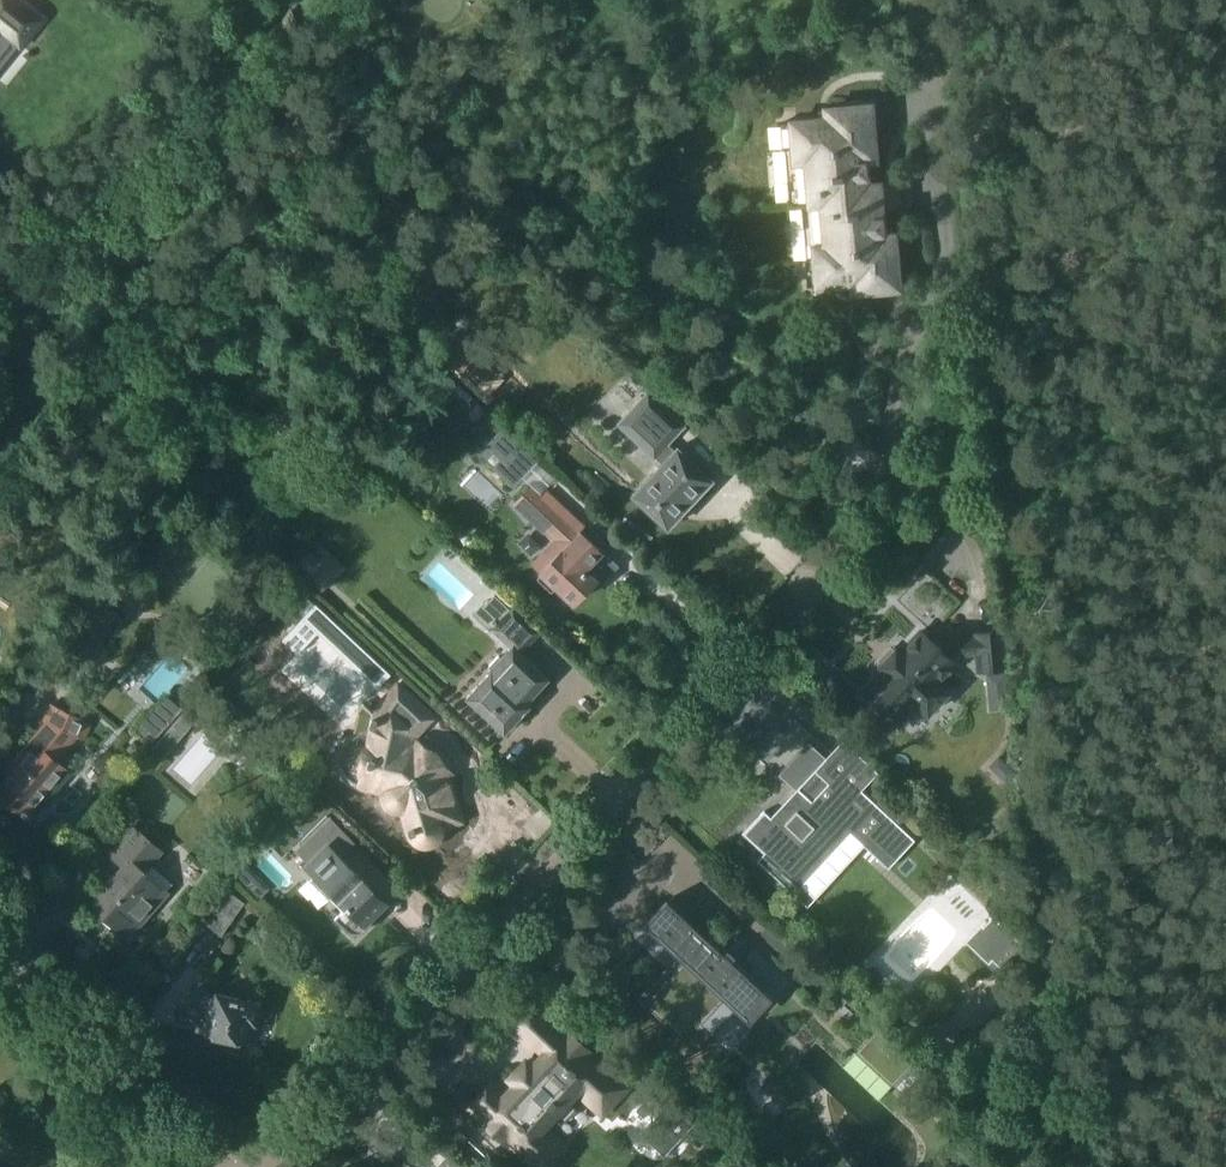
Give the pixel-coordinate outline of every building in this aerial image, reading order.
[(16,0),(0,0),(0,39),(6,32),(21,44),(40,19),(16,0)] [(839,108),(839,109),(842,109),(843,120),(822,121),(821,119),(782,122),(784,149),(796,148),(797,164),(859,158),(859,160),(876,158),(871,105),(839,108)] [(801,203),(791,204),(880,197),(878,183),(873,183),(873,184),(858,185),(857,167),(859,167),(859,160),(859,158),(797,164),(801,203)] [(791,205),(813,203),(816,242),(878,237),(877,235),(877,229),(874,229),(873,211),(875,210),(876,211),(881,211),(880,197),(791,204),(791,205)] [(817,258),(806,259),(808,286),(848,282),(847,280),(869,278),(870,288),(867,289),(867,290),(899,287),(894,234),(877,235),(878,237),(816,242),(817,258)] [(655,456),(657,455),(664,462),(633,494),(668,527),(713,479),(678,447),(675,450),(667,444),(685,425),(649,392),(620,423),(655,456)] [(541,459),(505,426),(479,454),(514,487),(541,459)] [(570,520),(536,489),(519,508),(533,523),(535,521),(554,539),(542,550),(550,557),(539,569),(575,604),(614,562),(570,520)] [(323,593),(347,567),(329,550),(320,559),(311,550),(299,562),(309,571),(305,576),(323,593)] [(491,672),(467,696),(505,732),(530,705),(527,702),(549,678),(522,652),(542,631),(518,609),(513,605),(510,608),(495,594),(487,603),(518,632),(508,643),(512,646),(501,657),(499,655),(489,666),(491,668),(489,670),(491,672)] [(317,602),(303,617),(318,630),(378,686),(391,672),(317,602)] [(886,715),(890,719),(891,718),(901,727),(920,708),(930,717),(952,693),(942,684),(961,664),(958,661),(963,656),(975,655),(977,672),(987,671),(991,711),(1011,709),(1007,669),(1008,669),(1004,630),(976,632),(976,637),(956,639),(945,651),(923,630),(901,653),(897,649),(882,664),(886,668),(865,691),(869,695),(865,699),(879,712),(883,708),(888,713),(886,715)] [(432,715),(403,687),(377,715),(364,703),(362,705),(376,717),(375,718),(373,718),(371,723),(374,724),(369,746),(366,746),(363,746),(361,747),(359,748),(357,749),(355,751),(354,753),(353,756),(353,759),(353,761),(353,763),(354,766),(356,767),(357,769),(359,770),(360,771),(362,772),(360,782),(386,788),(385,792),(384,793),(385,797),(385,800),(386,802),(387,803),(389,805),(391,806),(394,808),(397,809),(401,809),(403,808),(406,807),(411,826),(410,826),(412,832),(413,832),(414,835),(416,838),(420,841),(422,841),(424,842),(426,842),(429,842),(432,842),(434,841),(435,840),(438,837),(440,835),(441,832),(441,830),(441,828),(441,825),(441,824),(459,818),(446,775),(448,773),(416,744),(414,746),(409,744),(412,736),(432,715)] [(8,776),(0,785),(0,794),(30,820),(55,790),(72,770),(59,759),(79,737),(85,740),(94,722),(52,703),(44,720),(46,723),(27,744),(4,772),(8,776)] [(766,812),(746,833),(803,886),(852,833),(890,868),(917,840),(810,742),(780,774),(798,790),(773,818),(766,812)] [(989,767),(1007,783),(1017,772),(999,756),(989,767)] [(338,853),(349,842),(328,820),(300,848),(309,858),(307,860),(312,864),(310,865),(317,872),(312,877),(330,895),(335,890),(348,903),(342,910),(343,911),(336,918),(347,930),(349,931),(350,932),(352,933),(354,934),(356,934),(358,934),(360,933),(362,932),(364,931),(383,912),(378,907),(384,900),(338,853)] [(108,852),(125,866),(91,905),(128,936),(169,889),(147,871),(165,850),(134,823),(108,852)] [(989,858),(1003,874),(1013,865),(998,849),(989,858)] [(221,885),(198,917),(223,935),(246,902),(221,885)] [(683,959),(684,959),(687,962),(675,975),(672,972),(644,1002),(696,1051),(713,1033),(703,1023),(725,999),(750,1022),(773,998),(759,984),(763,979),(711,930),(706,935),(687,917),(691,912),(674,895),(646,925),(683,959)] [(990,962),(990,961),(991,960),(1005,974),(1026,952),(1012,939),(1014,936),(994,916),(985,926),(983,924),(969,939),(984,953),(982,955),(990,962)] [(787,953),(794,947),(787,940),(780,947),(787,953)] [(197,1029),(214,1033),(257,1042),(261,1022),(257,1021),(261,1001),(215,991),(214,995),(210,994),(211,989),(197,986),(189,991),(186,1003),(183,1002),(179,1020),(198,1024),(197,1029)] [(566,1140),(552,1126),(581,1097),(603,1119),(632,1089),(539,1000),(509,1031),(534,1055),(532,1059),(526,1053),(504,1076),(510,1082),(508,1085),(497,1074),(467,1106),(530,1166),(540,1166),(566,1140)] [(903,1058),(879,1035),(870,1044),(895,1067),(903,1058)] [(665,1156),(695,1124),(671,1101),(640,1133),(665,1156)]
